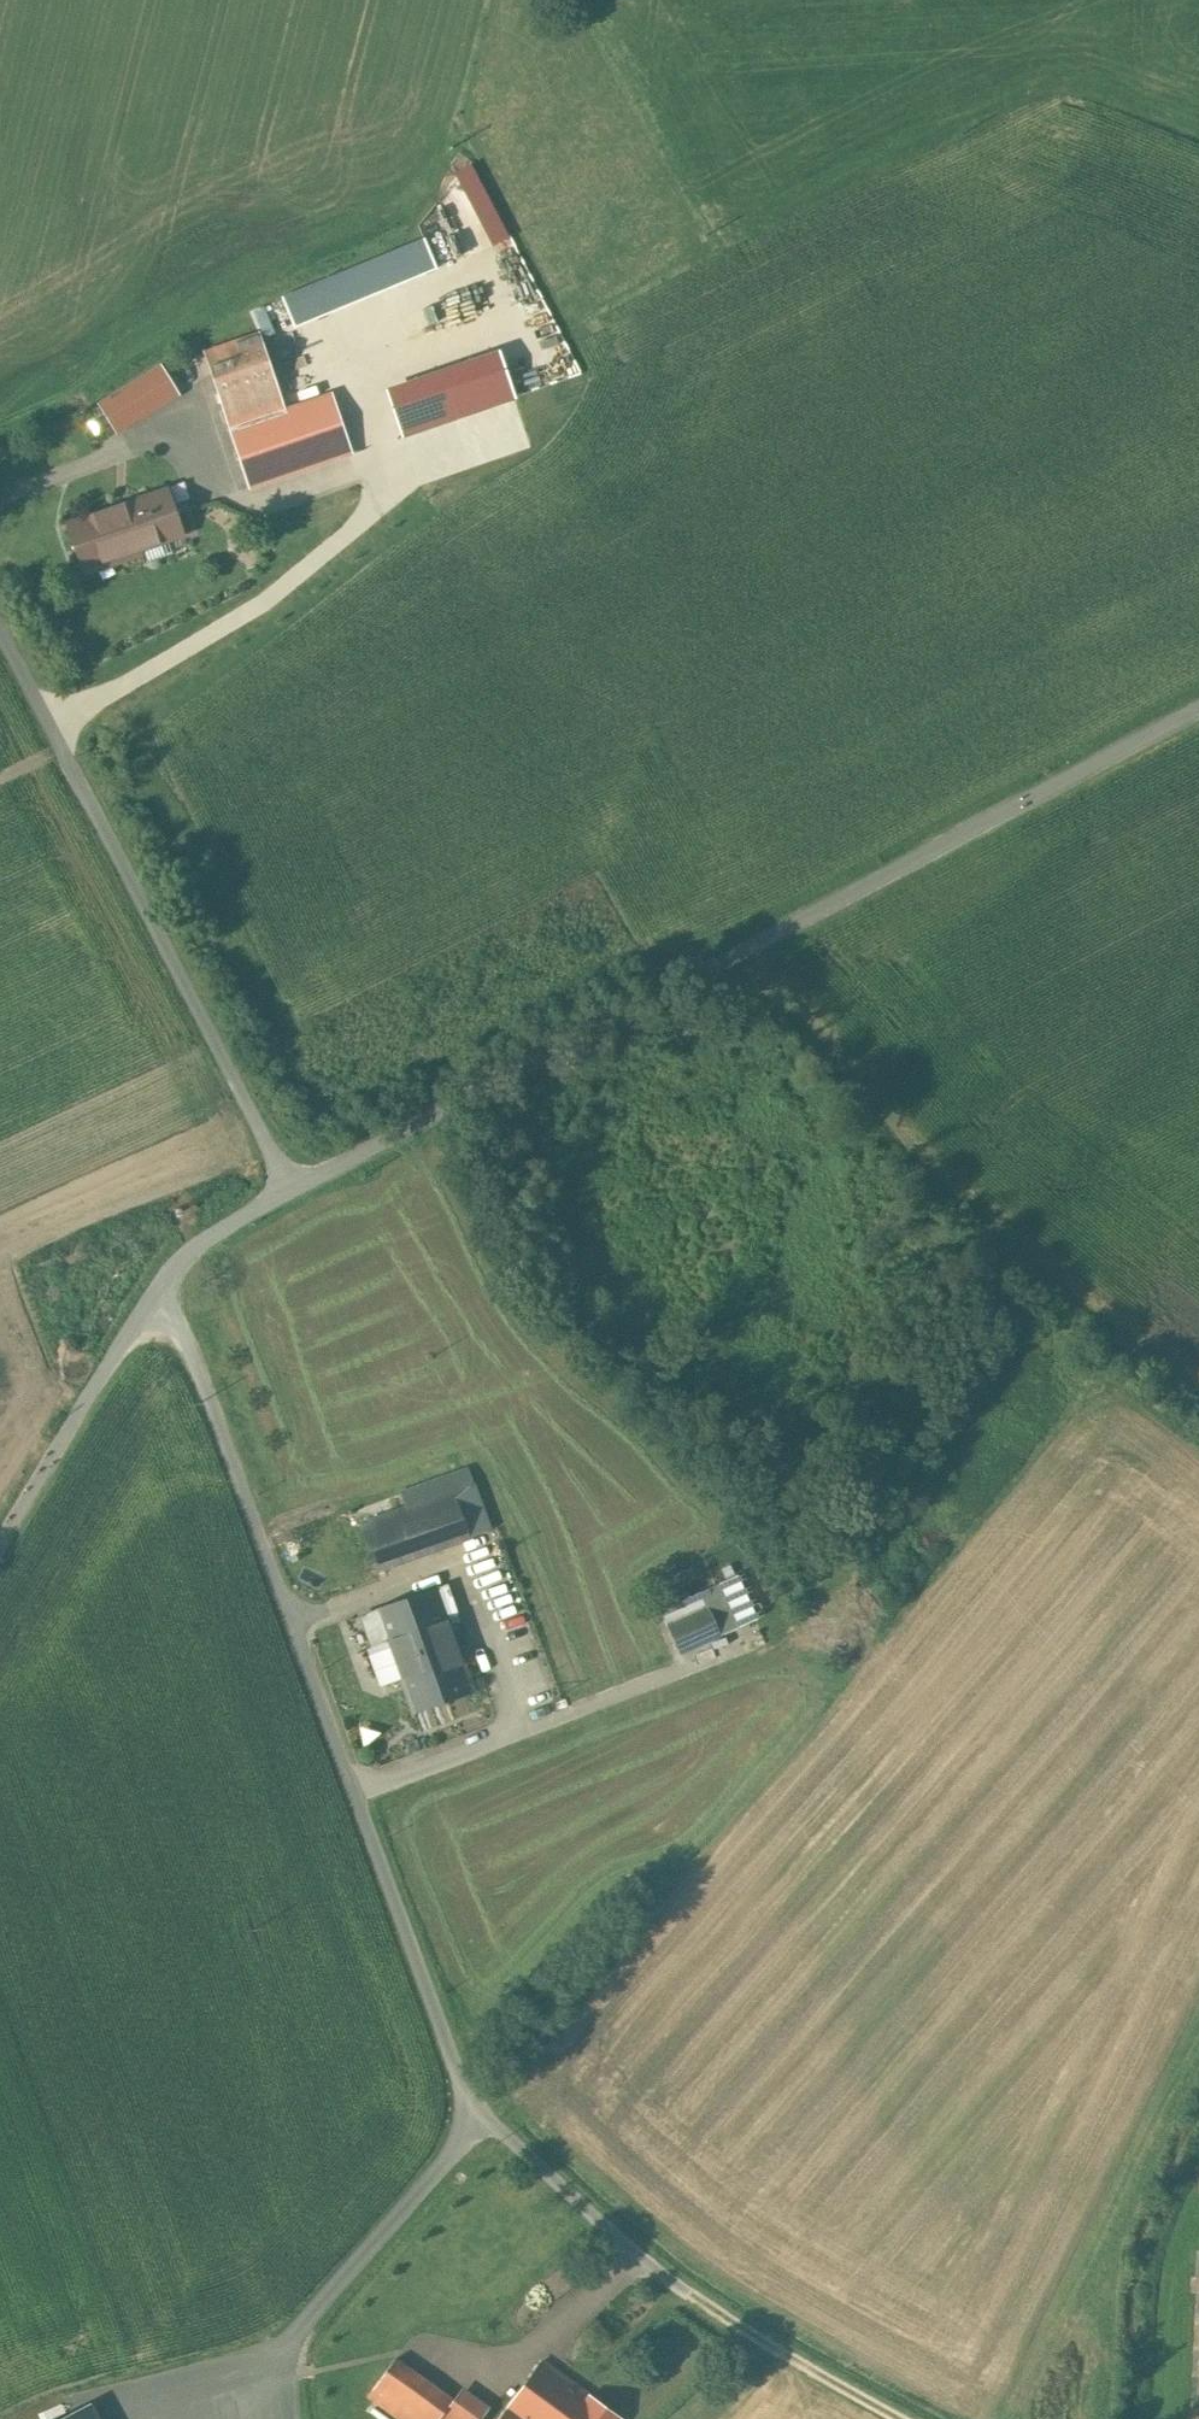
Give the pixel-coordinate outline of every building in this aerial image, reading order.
[(423,239),(282,297),(294,326),(435,268),(423,239)] [(302,326),(300,326),(299,326),(297,327),(297,328),(296,330),(297,333),(298,334),(300,334),(302,333),(303,332),(304,330),(304,328),(303,327),(302,326)] [(284,410),(258,334),(204,353),(248,487),(348,453),(328,395),(284,410)] [(161,369),(101,405),(108,416),(117,431),(176,395),(161,369)] [(164,490),(69,523),(86,572),(140,553),(138,548),(179,534),(164,490)] [(469,1484),(463,1471),(401,1494),(406,1508),(436,1496),(454,1543),(485,1530),(469,1484)] [(406,1508),(360,1524),(377,1570),(454,1543),(436,1496),(406,1508)] [(682,1585),(659,1597),(665,1608),(688,1597),(682,1585)] [(442,1587),(435,1589),(441,1604),(446,1602),(444,1599),(446,1598),(442,1587)] [(435,1589),(376,1610),(387,1643),(388,1646),(448,1625),(441,1604),(435,1589)] [(707,1607),(666,1626),(678,1652),(719,1634),(707,1607)] [(376,1610),(361,1615),(372,1647),(387,1643),(376,1610)] [(448,1625),(388,1646),(400,1678),(411,1711),(471,1689),(448,1625)] [(387,1643),(372,1647),(365,1649),(377,1682),(384,1684),(400,1678),(388,1646),(387,1643)] [(395,2358),(368,2395),(402,2418),(440,2418),(454,2401),(395,2358)] [(498,2418),(571,2418),(588,2396),(540,2361),(498,2418)] [(571,2418),(620,2418),(588,2396),(571,2418)] [(63,2418),(97,2418),(90,2405),(63,2418)]
